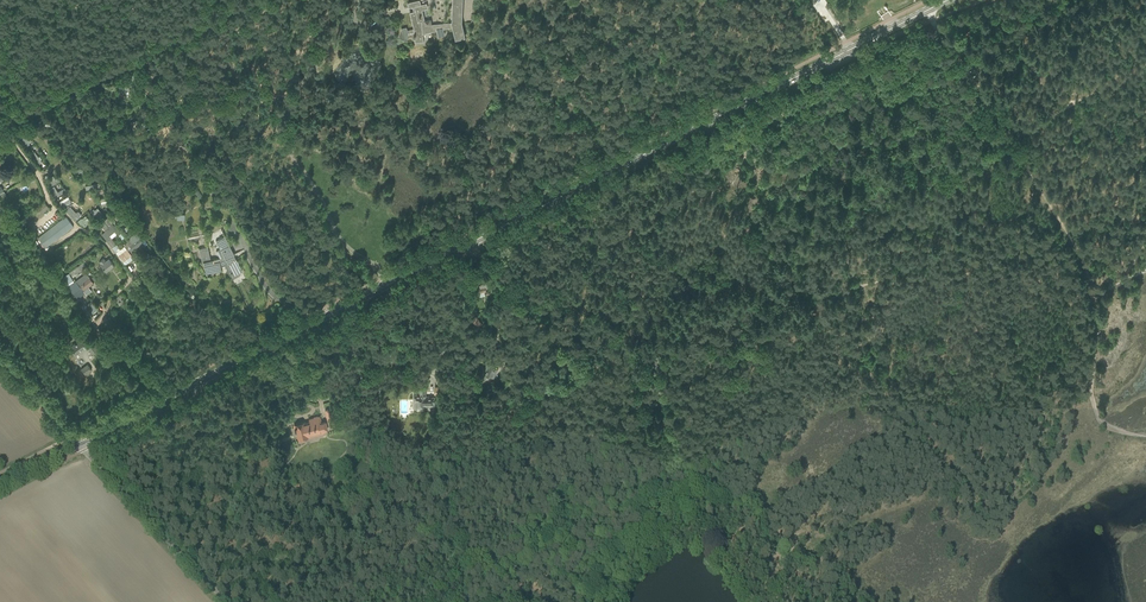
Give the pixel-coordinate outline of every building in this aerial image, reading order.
[(400,37),(407,40),(407,37),(408,33),(414,33),(415,37),(415,42),(424,41),(423,34),(437,30),(439,36),(445,35),(444,29),(453,27),(456,39),(464,37),(460,22),(461,12),(461,0),(453,0),(452,12),(452,23),(432,25),(430,19),(425,20),(424,21),(422,10),(421,4),(420,0),(419,0),(408,3),(409,8),(413,7),(414,12),(410,12),(414,29),(409,30),(407,30),(407,27),(401,28),(402,29),(402,30),(402,31),(402,32),(401,33),(400,37)] [(117,91),(123,91),(129,90),(128,86),(133,86),(133,84),(134,83),(138,82),(136,75),(131,76),(124,77),(125,81),(116,82),(117,91)] [(158,108),(162,116),(156,119),(159,124),(169,119),(169,118),(170,118),(168,113),(166,114),(166,113),(165,113),(161,106),(158,108)] [(48,127),(52,125),(50,121),(41,125),(44,131),(49,129),(48,127)] [(22,134),(18,137),(26,147),(29,144),(22,134)] [(181,145),(185,152),(190,149),(185,143),(181,145)] [(42,162),(34,152),(31,154),(38,164),(42,162)] [(44,177),(50,187),(60,181),(58,178),(55,179),(53,176),(49,178),(47,175),(44,177)] [(50,189),(55,198),(66,191),(64,188),(57,192),(56,190),(53,186),(50,189)] [(60,204),(62,208),(72,202),(69,198),(61,203),(60,204)] [(43,202),(21,220),(26,226),(48,208),(43,202)] [(63,209),(66,212),(67,211),(75,220),(82,215),(78,211),(77,212),(75,212),(70,206),(72,204),(72,203),(63,209)] [(91,211),(96,219),(103,215),(100,211),(97,213),(93,209),(91,211)] [(118,222),(124,217),(118,209),(116,211),(117,213),(113,216),(118,222)] [(82,225),(84,227),(92,221),(90,218),(89,219),(86,216),(82,219),(81,218),(77,221),(81,225),(82,225)] [(65,217),(37,239),(44,248),(73,226),(65,217)] [(124,238),(107,217),(102,221),(108,228),(104,231),(105,232),(101,235),(107,241),(111,238),(109,235),(112,233),(114,235),(116,234),(121,240),(124,238)] [(127,233),(133,229),(127,222),(122,226),(127,233)] [(117,244),(112,248),(124,265),(133,258),(129,252),(143,243),(136,233),(129,238),(130,240),(124,244),(125,246),(120,250),(117,244)] [(212,260),(211,260),(210,260),(208,247),(199,249),(202,262),(203,262),(205,273),(221,269),(220,266),(224,265),(232,279),(240,275),(239,273),(242,271),(245,275),(242,269),(241,270),(236,261),(237,260),(236,258),(232,260),(230,257),(234,255),(224,236),(216,241),(219,248),(216,250),(220,258),(212,260)] [(109,259),(105,261),(103,258),(99,262),(101,265),(100,265),(105,272),(114,265),(109,259)] [(69,272),(73,277),(86,267),(83,262),(69,272)] [(145,280),(147,282),(161,270),(159,268),(145,280)] [(66,284),(72,280),(68,274),(62,278),(66,284)] [(77,280),(84,290),(93,283),(85,274),(77,280)] [(478,280),(479,281),(475,282),(477,289),(478,293),(485,291),(484,287),(488,287),(487,283),(490,282),(488,275),(483,276),(483,279),(478,280)] [(84,290),(77,280),(68,287),(75,297),(84,290)] [(113,301),(115,303),(118,307),(127,299),(122,293),(113,301)] [(477,328),(482,325),(476,317),(471,320),(477,328)] [(81,339),(76,343),(75,341),(69,345),(72,349),(71,349),(75,354),(80,351),(86,346),(81,339)] [(93,344),(88,348),(92,355),(98,350),(93,344)] [(81,369),(85,375),(91,370),(87,364),(81,369)] [(486,364),(484,369),(480,378),(485,380),(487,376),(493,378),(497,369),(486,364)] [(347,376),(355,379),(358,372),(350,369),(347,376)] [(444,386),(434,387),(434,395),(444,395),(444,386)] [(425,390),(420,390),(420,395),(414,395),(414,401),(416,401),(416,405),(425,405),(433,405),(433,399),(425,399),(425,390)] [(324,410),(328,424),(334,423),(334,421),(336,421),(334,416),(333,413),(334,413),(332,407),(325,409),(325,410),(324,410)] [(325,422),(320,423),(319,417),(309,420),(310,423),(304,424),(304,423),(294,425),(295,430),(296,429),(298,440),(308,437),(307,435),(318,432),(319,434),(323,433),(323,432),(327,430),(325,422)]
